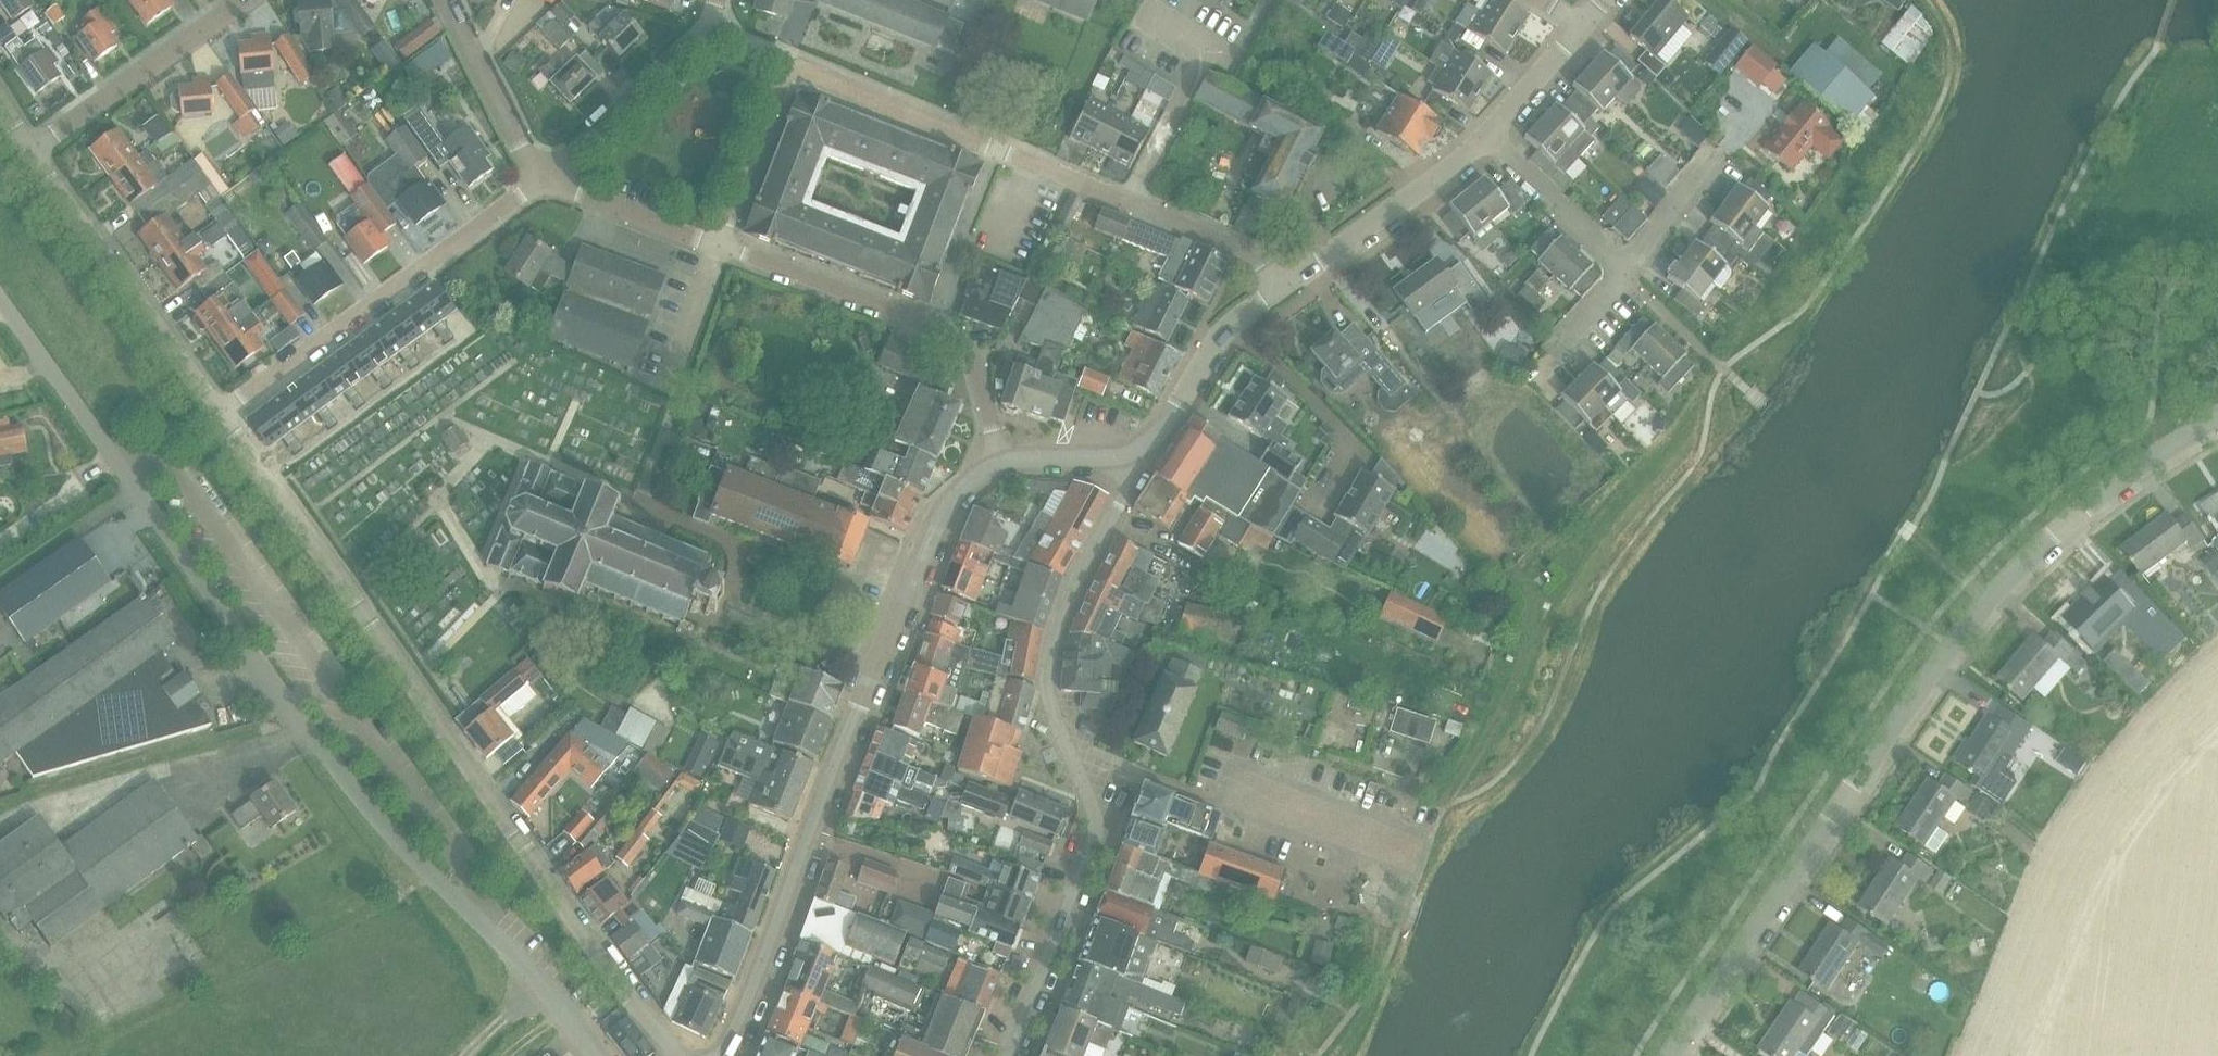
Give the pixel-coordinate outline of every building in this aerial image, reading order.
[(33,6),(29,0),(0,0),(0,3),(13,21),(33,6)] [(147,25),(170,8),(164,0),(130,0),(147,25)] [(332,27),(331,14),(342,12),(360,36),(373,26),(353,0),(313,0),(314,1),(299,3),(300,10),(295,13),(297,24),(302,26),(303,40),(311,54),(335,51),(332,27)] [(669,10),(673,0),(641,0),(669,10)] [(755,12),(785,21),(792,0),(759,0),(755,12)] [(952,55),(968,62),(980,33),(985,0),(817,0),(952,55)] [(1087,21),(1095,0),(1033,0),(1087,21)] [(1390,3),(1401,9),(1407,0),(1392,0),(1390,3)] [(1448,33),(1456,38),(1462,29),(1467,32),(1486,44),(1504,56),(1528,17),(1501,0),(1488,0),(1480,12),(1468,4),(1456,24),(1454,23),(1448,33)] [(1645,51),(1646,52),(1639,61),(1658,77),(1666,67),(1654,58),(1686,19),(1695,26),(1705,13),(1689,0),(1670,0),(1668,3),(1665,0),(1660,0),(1628,37),(1645,51)] [(1883,0),(1898,11),(1904,2),(1903,0),(1883,0)] [(551,13),(565,27),(575,16),(561,2),(551,13)] [(47,13),(56,24),(66,16),(57,5),(47,13)] [(1911,6),(1881,43),(1907,65),(1932,35),(1921,17),(1922,16),(1911,6)] [(642,36),(627,20),(623,16),(627,13),(609,7),(587,28),(592,34),(617,60),(642,36)] [(77,39),(82,45),(94,63),(117,46),(109,35),(115,31),(98,8),(80,21),(87,31),(77,39)] [(0,18),(0,43),(2,46),(15,37),(0,17),(0,18)] [(45,20),(36,26),(42,34),(51,28),(45,20)] [(561,50),(572,39),(554,20),(542,31),(561,50)] [(404,59),(422,46),(439,33),(430,21),(395,47),(404,59)] [(1721,72),(1733,58),(1747,41),(1730,27),(1704,58),(1721,72)] [(53,31),(47,36),(62,58),(69,53),(53,31)] [(1344,43),(1325,32),(1316,47),(1346,66),(1353,55),(1355,51),(1344,43)] [(1381,40),(1368,32),(1362,40),(1355,51),(1353,55),(1366,64),(1381,40)] [(1362,40),(1350,33),(1344,43),(1355,51),(1362,40)] [(239,45),(244,91),(245,91),(258,111),(277,109),(270,35),(252,37),(253,44),(239,45)] [(302,84),(307,81),(314,76),(288,36),(276,44),(302,84)] [(1814,44),(1789,73),(1851,125),(1875,95),(1869,90),(1881,75),(1838,38),(1825,53),(1814,44)] [(20,70),(37,94),(59,78),(52,66),(57,62),(48,49),(45,52),(37,41),(24,50),(17,40),(5,49),(20,69),(20,70)] [(439,43),(424,54),(435,70),(451,58),(439,43)] [(1435,87),(1426,101),(1434,106),(1440,97),(1467,114),(1492,75),(1473,64),(1456,53),(1449,49),(1441,43),(1429,62),(1437,67),(1427,82),(1435,87)] [(1787,81),(1773,70),(1775,67),(1751,47),(1734,68),(1758,88),(1762,84),(1775,95),(1787,81)] [(1629,75),(1636,67),(1631,63),(1615,48),(1606,57),(1602,53),(1601,54),(1602,55),(1587,71),(1616,97),(1616,96),(1627,106),(1640,92),(1641,89),(1640,85),(1629,75)] [(1129,72),(1134,64),(1123,57),(1118,65),(1129,72)] [(550,60),(539,71),(551,84),(550,85),(569,105),(595,81),(576,61),(563,73),(550,60)] [(72,64),(64,70),(70,79),(78,73),(72,64)] [(1134,64),(1129,72),(1139,78),(1144,70),(1134,64)] [(1567,100),(1599,129),(1600,128),(1589,118),(1597,110),(1601,114),(1602,113),(1601,112),(1616,97),(1587,71),(1573,86),(1572,86),(1571,87),(1575,91),(1567,100)] [(217,83),(242,119),(233,125),(243,139),(261,126),(251,113),(254,111),(229,75),(217,83)] [(1320,134),(1232,88),(1208,75),(1194,101),(1264,138),(1244,175),(1257,181),(1249,195),(1280,211),(1320,134)] [(1153,76),(1144,91),(1162,100),(1169,86),(1161,81),(1153,76)] [(1257,92),(1261,84),(1248,78),(1244,85),(1257,92)] [(180,89),(180,92),(176,92),(171,98),(172,109),(178,114),(183,114),(183,117),(214,114),(210,79),(194,80),(195,87),(180,89)] [(1441,124),(1423,112),(1370,79),(1369,80),(1370,80),(1371,81),(1361,98),(1387,114),(1375,132),(1417,158),(1428,141),(1430,142),(1441,124)] [(1300,90),(1293,104),(1324,121),(1331,106),(1300,90)] [(801,255),(819,208),(811,204),(828,159),(836,162),(854,114),(798,93),(744,233),(801,255)] [(1089,149),(1109,110),(1089,100),(1069,138),(1089,149)] [(1554,107),(1539,123),(1579,159),(1580,158),(1579,157),(1593,143),(1594,142),(1590,138),(1599,129),(1567,100),(1558,109),(1554,105),(1553,106),(1554,107)] [(1763,150),(1790,172),(1811,146),(1827,160),(1842,142),(1826,128),(1829,125),(1802,103),(1790,118),(1788,116),(1782,124),(1783,126),(1763,150)] [(295,126),(309,118),(302,105),(288,113),(295,126)] [(1089,149),(1109,159),(1129,120),(1109,110),(1089,149)] [(982,164),(854,114),(836,162),(915,193),(907,215),(955,234),(982,164)] [(428,157),(440,148),(418,117),(406,125),(428,157)] [(1129,169),(1146,136),(1149,131),(1129,120),(1109,159),(1129,169)] [(1579,159),(1539,123),(1525,139),(1524,138),(1523,139),(1537,151),(1528,161),(1562,193),(1571,183),(1563,175),(1579,159)] [(153,133),(167,151),(177,143),(164,125),(153,133)] [(386,183),(375,191),(387,208),(398,200),(398,201),(404,208),(417,225),(439,209),(445,205),(437,194),(432,188),(426,180),(425,181),(415,167),(427,158),(404,127),(385,140),(406,168),(386,183)] [(467,128),(450,140),(442,146),(448,155),(445,157),(468,188),(491,172),(482,161),(488,157),(467,128)] [(111,177),(138,157),(119,131),(91,150),(111,177)] [(138,157),(111,177),(111,178),(131,206),(139,217),(201,172),(193,161),(168,179),(156,164),(147,151),(138,157)] [(193,161),(201,172),(219,197),(230,190),(203,153),(193,161)] [(1645,172),(1650,177),(1664,190),(1679,174),(1660,156),(1645,172)] [(257,171),(249,177),(254,184),(263,178),(257,171)] [(158,264),(195,237),(177,213),(200,196),(207,205),(205,206),(216,221),(229,212),(218,198),(219,197),(201,172),(139,217),(148,229),(138,236),(158,264)] [(1508,209),(1513,215),(1525,205),(1504,185),(1494,193),(1483,179),(1482,179),(1482,180),(1465,194),(1501,237),(1503,235),(1498,230),(1513,218),(1507,210),(1508,209)] [(1754,227),(1755,226),(1767,210),(1768,211),(1769,210),(1764,206),(1771,196),(1749,179),(1741,189),(1736,186),(1736,187),(1723,205),(1754,227)] [(346,239),(364,264),(387,247),(379,236),(396,224),(367,185),(351,197),(356,204),(338,218),(337,223),(348,237),(346,239)] [(1441,220),(1455,237),(1459,242),(1469,234),(1473,239),(1474,238),(1477,241),(1474,243),(1482,253),(1501,237),(1465,194),(1449,207),(1448,206),(1447,207),(1451,212),(1441,220)] [(1065,238),(1072,220),(1080,201),(1068,196),(1053,233),(1065,238)] [(285,215),(313,251),(328,240),(300,204),(285,215)] [(1729,253),(1729,252),(1735,256),(1742,246),(1750,252),(1764,233),(1755,226),(1754,227),(1723,205),(1710,222),(1710,221),(1709,222),(1713,226),(1706,236),(1729,253)] [(1633,207),(1613,228),(1627,241),(1647,220),(1633,207)] [(928,304),(955,234),(907,215),(898,238),(819,208),(801,255),(928,304)] [(1158,279),(1185,292),(1205,302),(1226,260),(1181,238),(1179,241),(1099,211),(1092,231),(1122,242),(1123,240),(1169,257),(1158,279)] [(217,223),(202,234),(211,247),(227,235),(226,233),(237,225),(238,224),(229,212),(216,221),(217,223)] [(227,235),(245,260),(255,252),(256,252),(237,225),(226,233),(227,235)] [(1548,230),(1529,250),(1538,259),(1536,262),(1537,263),(1538,262),(1553,277),(1576,253),(1561,238),(1562,238),(1561,237),(1558,239),(1548,230)] [(1054,235),(1044,254),(1058,261),(1068,242),(1054,235)] [(1730,269),(1726,266),(1721,263),(1729,253),(1706,236),(1698,246),(1694,242),(1693,243),(1694,244),(1681,261),(1711,284),(1713,283),(1721,290),(1730,278),(1731,275),(1731,272),(1730,269)] [(202,292),(218,280),(217,279),(224,275),(214,262),(204,270),(197,260),(206,253),(195,237),(158,264),(179,292),(193,281),(202,292)] [(505,274),(523,285),(529,289),(530,287),(540,293),(551,276),(566,284),(569,275),(542,263),(549,253),(528,239),(505,274)] [(547,340),(629,370),(645,324),(644,324),(648,313),(649,314),(662,279),(581,250),(572,276),(569,275),(566,284),(567,284),(566,287),(569,288),(568,292),(565,291),(547,340)] [(245,260),(243,262),(249,271),(262,262),(255,252),(245,260)] [(1568,292),(1571,289),(1581,299),(1600,279),(1590,270),(1593,267),(1592,266),(1591,267),(1576,253),(1553,277),(1567,292),(1567,291),(1568,292)] [(291,254),(282,261),(291,273),(297,281),(302,288),(315,306),(337,290),(329,278),(335,273),(331,268),(325,261),(306,275),(299,266),(300,266),(291,254)] [(1435,260),(1393,290),(1413,317),(1425,334),(1440,323),(1428,306),(1454,288),(1471,312),(1486,302),(1459,264),(1445,274),(1435,260)] [(1711,284),(1681,261),(1668,278),(1667,278),(1666,279),(1681,290),(1673,301),(1696,317),(1704,307),(1699,303),(1699,302),(1699,301),(1711,284)] [(959,317),(1000,332),(1025,282),(978,265),(959,317)] [(194,319),(194,321),(200,330),(203,330),(206,328),(216,342),(250,317),(239,302),(231,308),(222,295),(227,292),(234,286),(225,274),(224,275),(217,279),(218,280),(202,292),(211,305),(196,315),(197,316),(194,319)] [(1018,355),(1001,407),(1003,407),(1006,412),(1013,415),(1018,412),(1048,422),(1049,418),(1060,387),(1052,384),(1054,379),(1053,378),(1055,375),(1064,349),(1067,350),(1088,309),(1028,278),(1027,283),(1025,282),(1017,298),(1037,308),(1027,328),(1020,342),(1030,345),(1042,350),(1038,362),(1026,358),(1018,355)] [(277,283),(264,292),(272,302),(274,300),(273,299),(284,292),(277,283)] [(434,283),(416,297),(437,325),(441,322),(455,312),(434,283)] [(1134,326),(1145,332),(1165,342),(1187,300),(1165,289),(1165,290),(1155,285),(1134,326)] [(1526,287),(1518,295),(1537,313),(1545,305),(1526,287)] [(289,299),(284,292),(273,299),(274,300),(272,302),(270,303),(289,327),(303,316),(289,299)] [(416,297),(399,309),(420,338),(432,328),(437,325),(416,297)] [(399,309),(382,322),(403,350),(407,347),(420,338),(399,309)] [(262,349),(253,336),(252,336),(260,330),(250,317),(216,342),(236,369),(262,349)] [(1616,346),(1626,355),(1631,350),(1647,365),(1670,341),(1655,326),(1654,325),(1652,327),(1642,318),(1616,346)] [(382,322),(368,332),(389,360),(398,354),(403,350),(382,322)] [(437,325),(432,328),(438,337),(448,330),(441,322),(437,325)] [(1311,353),(1325,367),(1321,371),(1320,383),(1329,394),(1342,395),(1368,373),(1389,398),(1404,385),(1367,340),(1352,324),(1338,338),(1333,333),(1311,353)] [(291,327),(281,335),(289,345),(299,338),(291,327)] [(448,330),(438,337),(445,345),(454,339),(448,330)] [(1117,380),(1155,400),(1178,355),(1132,331),(1124,346),(1133,351),(1117,380)] [(368,332),(354,342),(375,370),(380,367),(389,360),(368,332)] [(1663,379),(1657,385),(1668,395),(1694,367),(1684,358),(1686,355),(1685,354),(1685,355),(1670,341),(1647,365),(1663,379)] [(354,342),(341,352),(362,380),(371,374),(375,370),(354,342)] [(909,451),(935,462),(959,409),(943,402),(951,385),(945,382),(950,370),(888,343),(877,365),(920,385),(895,441),(881,435),(874,452),(879,454),(905,464),(909,451)] [(403,350),(398,354),(404,362),(413,355),(407,347),(403,350)] [(1615,350),(1605,360),(1615,370),(1624,360),(1615,350)] [(341,352),(327,362),(348,390),(352,387),(362,380),(341,352)] [(413,355),(404,362),(410,370),(420,364),(413,355)] [(1592,367),(1577,382),(1604,409),(1612,416),(1627,400),(1630,403),(1639,394),(1625,380),(1615,370),(1605,360),(1596,369),(1592,365),(1591,366),(1592,367)] [(327,362),(313,372),(334,400),(343,394),(348,390),(327,362)] [(375,370),(371,374),(377,382),(386,375),(380,367),(375,370)] [(1110,379),(1085,369),(1078,387),(1103,397),(1110,379)] [(1272,370),(1264,383),(1277,392),(1284,382),(1272,370)] [(313,372),(300,382),(321,410),(325,407),(334,400),(313,372)] [(386,375),(377,382),(383,391),(392,384),(386,375)] [(1060,387),(1049,418),(1063,423),(1076,382),(1055,375),(1053,378),(1054,379),(1052,384),(1060,387)] [(392,389),(398,400),(417,389),(411,378),(392,389)] [(1259,462),(1288,481),(1287,482),(1300,492),(1307,480),(1294,471),(1300,462),(1282,450),(1287,443),(1277,436),(1284,426),(1272,418),(1285,398),(1277,392),(1264,383),(1255,378),(1228,418),(1259,438),(1261,435),(1272,442),(1259,462)] [(300,382),(282,395),(303,423),(316,414),(321,410),(300,382)] [(1584,422),(1589,426),(1596,433),(1612,416),(1604,409),(1577,382),(1561,397),(1560,398),(1564,402),(1555,411),(1575,431),(1584,422)] [(348,390),(343,394),(349,402),(359,395),(352,387),(348,390)] [(282,395),(265,407),(286,436),(291,432),(303,423),(282,395)] [(359,395),(349,402),(356,411),(365,404),(359,395)] [(265,407),(247,421),(268,449),(282,439),(286,436),(265,407)] [(321,410),(316,414),(322,422),(331,415),(325,407),(321,410)] [(331,415),(322,422),(329,431),(338,424),(331,415)] [(704,436),(701,416),(686,418),(689,438),(704,436)] [(1183,429),(1132,508),(1167,530),(1185,502),(1190,505),(1193,499),(1202,504),(1201,505),(1203,506),(1206,501),(1250,527),(1261,532),(1272,537),(1291,508),(1301,492),(1300,492),(1287,482),(1260,464),(1231,446),(1230,445),(1232,443),(1220,435),(1219,436),(1195,420),(1187,432),(1184,430),(1185,430),(1183,429)] [(814,423),(805,443),(822,450),(825,444),(833,448),(839,435),(814,423)] [(455,452),(468,443),(455,426),(443,435),(455,452)] [(22,427),(0,431),(0,468),(10,466),(12,460),(11,455),(27,452),(22,427)] [(286,436),(282,439),(288,447),(297,441),(291,432),(286,436)] [(314,460),(335,449),(330,438),(309,449),(314,460)] [(297,441),(288,447),(294,456),(303,450),(297,441)] [(1600,441),(1592,449),(1598,456),(1606,448),(1600,441)] [(871,450),(867,461),(863,470),(922,495),(935,462),(909,451),(905,464),(879,454),(874,452),(871,450)] [(16,459),(17,471),(33,469),(32,457),(16,459)] [(782,468),(781,470),(751,457),(744,476),(813,502),(820,482),(782,468)] [(643,534),(649,518),(527,466),(485,566),(575,604),(583,585),(662,619),(681,626),(689,607),(698,610),(699,607),(706,610),(705,614),(708,615),(710,611),(716,613),(724,593),(719,591),(721,586),(717,584),(716,588),(709,585),(710,581),(702,577),(708,561),(643,534)] [(844,484),(864,492),(864,493),(898,507),(897,512),(912,519),(922,495),(863,470),(863,471),(851,466),(844,484)] [(708,525),(712,515),(849,566),(866,523),(726,472),(726,473),(711,468),(698,502),(699,503),(693,519),(708,525)] [(1291,508),(1272,537),(1289,545),(1293,539),(1331,562),(1352,527),(1366,535),(1393,490),(1361,471),(1334,516),(1338,518),(1330,531),(1306,517),(1291,508)] [(1029,480),(1028,489),(1067,492),(1067,491),(1072,483),(1051,481),(1029,480)] [(1039,511),(1029,529),(1042,536),(1043,536),(1074,553),(1106,497),(1072,483),(1067,491),(1067,492),(1062,502),(1052,519),(1039,511)] [(872,509),(868,519),(906,535),(912,519),(897,512),(898,507),(864,493),(859,504),(872,509)] [(2202,507),(2217,531),(2217,497),(2202,507)] [(1202,558),(1213,539),(1217,534),(1238,547),(1250,527),(1206,501),(1203,506),(1201,505),(1178,544),(1202,558)] [(973,510),(959,542),(996,556),(1010,560),(1011,561),(1016,553),(999,549),(1001,544),(1005,535),(991,529),(995,520),(973,510)] [(2123,548),(2136,565),(2145,576),(2189,542),(2194,548),(2205,540),(2186,516),(2176,524),(2168,513),(2123,548)] [(1238,547),(1238,548),(1248,554),(1261,532),(1250,527),(1238,547)] [(1061,577),(1074,553),(1043,536),(1042,536),(1029,529),(1016,553),(1011,561),(1061,577)] [(0,595),(0,608),(24,643),(110,583),(79,539),(0,595)] [(1114,542),(1093,582),(1129,597),(1139,602),(1144,605),(1141,621),(1155,629),(1167,604),(1151,596),(1159,581),(1145,574),(1154,556),(1120,540),(1114,542)] [(950,565),(983,578),(990,559),(1008,565),(1010,560),(996,556),(959,542),(950,565)] [(1020,590),(1052,601),(1061,577),(1011,561),(1010,560),(1008,565),(1026,572),(1020,590)] [(974,601),(983,578),(950,565),(941,588),(974,601)] [(2107,580),(2066,619),(2081,636),(2089,644),(2095,650),(2124,622),(2149,647),(2165,632),(2176,644),(2185,636),(2128,577),(2126,579),(2116,588),(2107,580)] [(1093,582),(1085,599),(1121,617),(1123,613),(1141,621),(1144,605),(1139,602),(1129,597),(1093,582)] [(1052,601),(1020,590),(1014,609),(999,604),(995,615),(1014,622),(1042,631),(1052,601)] [(962,625),(969,604),(939,594),(932,615),(962,625)] [(0,699),(0,766),(16,755),(33,779),(212,726),(194,702),(201,696),(185,673),(178,678),(160,653),(174,643),(143,599),(0,699)] [(1121,648),(1122,648),(1108,642),(1121,617),(1085,599),(1069,634),(1069,635),(1088,638),(1108,643),(1121,648)] [(1402,599),(1392,622),(1436,641),(1446,618),(1402,599)] [(1226,644),(1233,616),(1185,604),(1179,633),(1226,644)] [(966,664),(970,650),(959,646),(962,638),(958,637),(960,632),(931,622),(926,635),(925,635),(914,667),(939,675),(944,658),(949,660),(962,665),(962,663),(966,664)] [(1031,687),(1042,631),(1014,622),(1009,641),(1007,641),(1003,658),(971,649),(970,650),(966,664),(964,668),(995,676),(995,679),(1031,687)] [(1130,633),(1124,648),(1150,658),(1156,644),(1130,633)] [(1088,638),(1069,635),(1065,654),(1062,691),(1083,693),(1081,708),(1111,710),(1117,695),(1104,694),(1104,695),(1099,694),(1101,677),(1110,678),(1112,659),(1132,667),(1137,654),(1122,648),(1121,648),(1108,643),(1088,638)] [(2024,700),(2035,688),(2046,698),(2072,669),(2078,674),(2087,665),(2077,655),(2054,635),(2046,644),(2036,636),(1999,678),(2024,700)] [(2122,639),(2116,649),(2131,658),(2137,647),(2122,639)] [(2117,651),(2105,664),(2140,696),(2151,684),(2117,651)] [(503,766),(520,752),(523,750),(516,742),(522,737),(498,708),(525,686),(529,690),(544,677),(528,658),(513,671),(514,672),(455,721),(465,732),(464,733),(486,760),(494,754),(503,766)] [(950,710),(964,668),(966,664),(962,663),(962,665),(949,660),(944,658),(939,675),(914,667),(904,693),(950,710)] [(769,697),(788,705),(788,703),(830,720),(843,690),(790,668),(792,664),(778,659),(775,665),(788,670),(781,687),(774,684),(769,697)] [(1200,674),(1180,665),(1171,661),(1164,678),(1162,677),(1134,743),(1166,757),(1195,691),(1193,690),(1200,674)] [(1034,688),(1031,687),(995,679),(991,695),(983,693),(980,703),(961,697),(956,713),(965,715),(979,720),(986,722),(985,722),(1021,732),(1022,732),(1034,688)] [(892,728),(912,735),(918,737),(923,723),(936,727),(938,719),(948,722),(944,733),(957,738),(965,715),(956,713),(950,710),(904,693),(892,728)] [(788,705),(772,744),(814,761),(830,720),(788,703),(788,705)] [(1972,782),(1990,794),(2005,803),(2017,784),(2015,774),(2006,769),(2033,727),(1999,706),(1993,717),(1990,715),(1959,763),(1977,774),(1972,782)] [(524,786),(510,803),(529,819),(543,802),(570,771),(591,789),(616,760),(617,759),(615,758),(630,743),(644,716),(631,710),(618,736),(583,719),(569,734),(524,786)] [(1397,710),(1390,732),(1428,745),(1435,723),(1397,710)] [(1241,740),(1245,731),(1247,724),(1221,714),(1215,730),(1241,740)] [(644,716),(630,743),(632,744),(644,750),(657,724),(644,716)] [(1448,720),(1444,733),(1460,737),(1463,724),(1448,720)] [(1015,751),(1021,732),(985,722),(983,731),(972,728),(960,773),(1013,788),(1021,753),(1015,751)] [(878,728),(869,752),(908,767),(914,751),(916,752),(921,754),(924,747),(919,745),(898,736),(878,728)] [(726,746),(718,767),(729,771),(758,783),(762,773),(803,789),(813,765),(793,757),(734,734),(726,746)] [(869,752),(855,785),(894,801),(895,799),(922,810),(928,798),(907,789),(910,781),(931,789),(932,787),(935,778),(908,767),(869,752)] [(643,761),(633,772),(660,793),(667,785),(672,778),(675,773),(657,758),(650,753),(649,753),(643,761)] [(221,779),(233,777),(230,756),(218,758),(221,779)] [(948,783),(960,788),(964,778),(951,773),(954,767),(946,764),(940,780),(948,783)] [(758,783),(749,805),(789,822),(803,789),(762,773),(758,783)] [(680,775),(675,784),(686,790),(691,781),(680,775)] [(1972,792),(1954,780),(1948,776),(1941,787),(1930,780),(1898,827),(1926,846),(1936,853),(1949,834),(1939,827),(1957,799),(1965,804),(1972,792)] [(935,778),(932,787),(937,789),(946,788),(948,783),(940,780),(935,778)] [(137,794),(62,848),(40,817),(0,846),(0,911),(7,921),(10,919),(18,930),(33,920),(52,946),(186,850),(187,851),(190,848),(189,847),(197,842),(154,782),(137,794)] [(961,804),(960,805),(962,805),(1003,821),(1012,798),(968,782),(964,794),(963,797),(961,804)] [(231,816),(241,830),(262,815),(272,829),(295,812),(275,784),(231,816)] [(853,792),(857,793),(846,819),(880,820),(886,805),(891,807),(894,801),(855,785),(853,792)] [(1211,811),(1143,786),(1133,813),(1131,819),(1161,830),(1163,824),(1165,825),(1202,838),(1211,811)] [(1012,798),(1005,816),(1008,817),(1056,836),(1067,811),(1018,792),(1015,799),(1012,798)] [(951,794),(948,802),(961,804),(963,797),(964,794),(951,794)] [(948,802),(941,817),(949,819),(948,830),(959,832),(962,805),(960,805),(961,804),(948,802)] [(608,804),(594,821),(576,841),(584,848),(596,835),(600,838),(620,815),(608,804)] [(693,821),(691,824),(715,835),(723,819),(700,807),(699,809),(693,821)] [(564,831),(576,841),(594,821),(582,810),(564,831)] [(644,838),(650,830),(661,817),(654,811),(616,858),(627,867),(648,841),(644,838)] [(1131,819),(1120,848),(1155,859),(1160,861),(1170,832),(1165,831),(1166,829),(1164,828),(1165,825),(1163,824),(1161,830),(1131,819)] [(728,820),(720,841),(742,849),(750,828),(728,820)] [(720,838),(689,823),(682,835),(712,852),(720,838)] [(1046,855),(1051,843),(1023,833),(1018,845),(1046,855)] [(576,896),(593,883),(612,868),(595,845),(559,873),(576,896)] [(1211,880),(1222,851),(1208,846),(1198,874),(1211,880)] [(1198,874),(1187,870),(1167,864),(1155,859),(1120,848),(1114,866),(1146,878),(1146,876),(1161,882),(1163,875),(1209,892),(1213,881),(1211,880),(1198,874)] [(1222,851),(1211,880),(1213,881),(1275,903),(1285,874),(1222,851)] [(1038,877),(1037,877),(1041,864),(1019,856),(1015,869),(1003,864),(998,876),(954,860),(948,875),(964,881),(987,889),(1029,903),(1038,877)] [(1935,873),(1915,860),(1909,856),(1902,867),(1890,860),(1859,907),(1889,926),(1919,881),(1927,885),(1935,873)] [(720,906),(715,920),(751,934),(774,873),(740,860),(733,877),(734,877),(730,890),(742,894),(735,912),(721,906),(720,906)] [(1967,882),(1975,868),(1962,860),(1953,874),(1967,882)] [(897,872),(864,861),(857,882),(889,894),(897,872)] [(828,863),(814,900),(850,914),(855,899),(839,893),(848,870),(828,863)] [(1114,866),(1105,891),(1151,909),(1161,882),(1146,876),(1146,878),(1114,866)] [(948,878),(940,901),(974,913),(1019,929),(1029,903),(987,889),(982,905),(965,899),(970,886),(948,878)] [(580,900),(600,926),(613,916),(622,927),(625,924),(627,926),(610,940),(626,960),(663,930),(658,924),(656,925),(634,897),(627,903),(608,879),(580,900)] [(713,920),(715,920),(720,906),(721,906),(723,902),(688,889),(683,904),(715,916),(713,920)] [(1095,918),(1157,943),(1157,942),(1190,954),(1193,943),(1173,935),(1178,920),(1151,909),(1105,891),(1095,918)] [(868,971),(873,958),(894,966),(906,935),(850,914),(814,900),(800,939),(846,960),(863,967),(863,968),(868,971)] [(965,933),(996,944),(1012,950),(1019,929),(974,913),(939,900),(934,915),(932,921),(959,933),(960,930),(946,925),(947,921),(966,928),(965,933)] [(191,904),(167,921),(177,935),(201,918),(191,904)] [(751,934),(715,920),(713,920),(715,916),(683,904),(678,916),(709,928),(694,965),(713,972),(733,980),(751,934)] [(910,913),(904,929),(911,931),(910,936),(924,942),(952,953),(959,933),(932,921),(934,915),(912,907),(910,913)] [(1360,924),(1338,916),(1334,930),(1356,937),(1360,924)] [(1157,943),(1095,918),(1079,962),(1141,986),(1141,985),(1154,952),(1157,943)] [(1859,944),(1866,948),(1882,959),(1890,947),(1850,920),(1842,932),(1831,924),(1800,971),(1829,990),(1859,944)] [(793,957),(797,959),(831,974),(839,977),(846,960),(800,939),(793,957)] [(909,939),(903,956),(920,963),(921,961),(944,970),(950,955),(909,939)] [(1281,963),(1282,940),(1267,939),(1266,962),(1281,963)] [(1311,963),(1328,968),(1334,945),(1317,941),(1311,963)] [(993,954),(1008,960),(1012,950),(996,944),(993,954)] [(651,948),(640,956),(650,969),(661,961),(651,948)] [(831,974),(797,959),(785,990),(829,1008),(829,1007),(850,1016),(849,1017),(864,1023),(865,1021),(855,1017),(860,1006),(824,991),(831,974)] [(999,975),(979,967),(961,960),(945,998),(956,1003),(984,1013),(999,975)] [(1079,962),(1070,987),(1126,1007),(1129,997),(1179,1016),(1185,1002),(1141,985),(1141,986),(1079,962)] [(730,985),(685,967),(663,1012),(671,1023),(705,1039),(730,985)] [(860,990),(861,988),(868,971),(863,968),(855,988),(860,990)] [(861,988),(861,989),(912,1009),(920,988),(897,979),(869,968),(868,971),(861,988)] [(920,988),(925,990),(933,993),(936,985),(900,971),(897,979),(920,988)] [(1070,987),(1061,1010),(1114,1030),(1118,1032),(1127,1008),(1126,1007),(1070,987)] [(774,1015),(810,1029),(816,1013),(825,1016),(829,1008),(785,990),(774,1015)] [(1808,1055),(1835,1016),(1803,995),(1795,1006),(1792,1004),(1761,1050),(1771,1055),(1808,1055)] [(956,1003),(945,998),(941,997),(932,1021),(973,1038),(984,1013),(956,1003)] [(1057,1055),(1085,1055),(1090,1043),(1107,1051),(1114,1030),(1061,1010),(1044,1050),(1057,1055)] [(623,1055),(651,1055),(655,1053),(628,1019),(627,1020),(619,1011),(609,1019),(602,1025),(609,1034),(607,1036),(623,1055)] [(766,1035),(801,1049),(809,1052),(818,1055),(848,1055),(830,1047),(831,1045),(807,1035),(810,1029),(774,1015),(766,1035)] [(859,1034),(864,1023),(849,1017),(840,1040),(854,1046),(859,1034)] [(973,1038),(932,1021),(922,1046),(945,1055),(966,1055),(973,1038)] [(859,1034),(854,1046),(865,1051),(870,1039),(859,1034)] [(1259,1034),(1255,1045),(1273,1051),(1277,1041),(1259,1034)] [(757,1055),(798,1055),(801,1049),(766,1035),(757,1055)] [(922,1046),(911,1042),(893,1035),(884,1055),(945,1055),(922,1046)]
